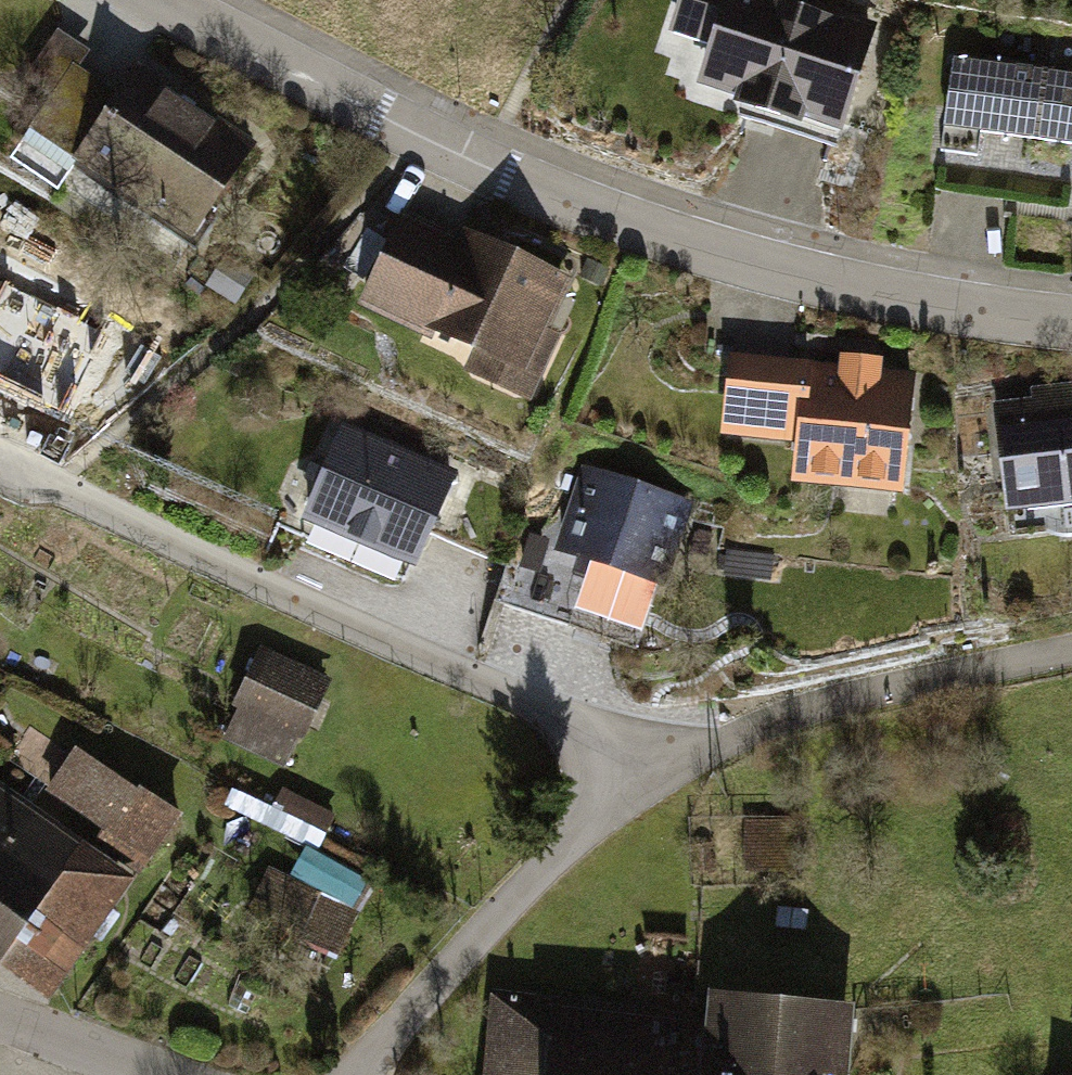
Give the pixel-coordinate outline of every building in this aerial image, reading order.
[(799,0),(717,0),(689,90),(836,135),(871,22),(799,0)] [(134,49),(72,134),(186,217),(248,131),(134,49)] [(950,64),(940,134),(1071,151),(1071,80),(950,64)] [(482,352),(473,372),(531,399),(560,337),(545,330),(568,281),(466,234),(460,247),(404,221),(368,299),(482,352)] [(734,362),(727,432),(800,439),(795,481),(902,491),(913,380),(734,362)] [(1000,409),(1012,509),(1071,502),(1071,401),(1000,409)] [(446,472),(345,429),(308,516),(409,559),(446,472)] [(567,550),(655,578),(680,501),(591,473),(567,550)] [(327,681),(256,648),(215,734),(286,767),(327,681)] [(29,908),(74,940),(157,820),(75,764),(32,825),(0,803),(0,949),(29,908)] [(322,811),(276,789),(259,825),(305,847),(322,811)] [(502,999),(494,1074),(834,1074),(840,1011),(716,998),(714,1021),(502,999)]
